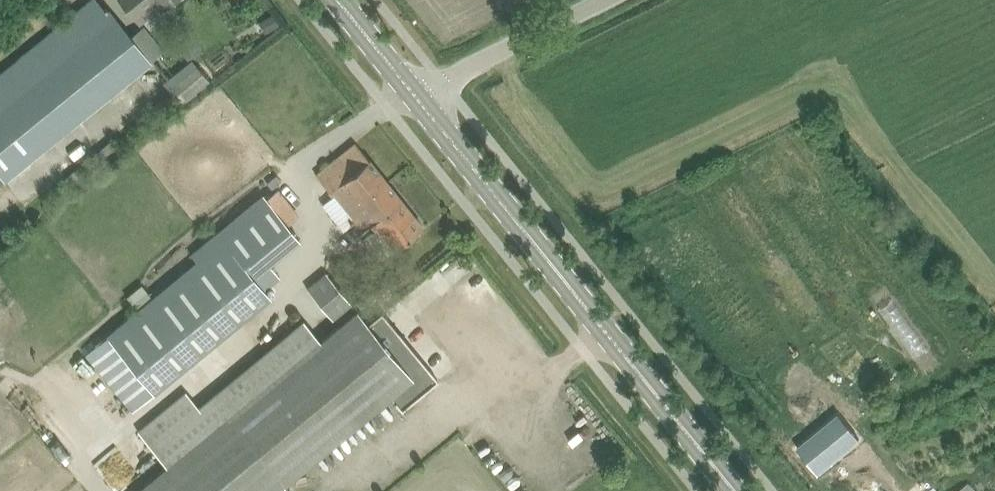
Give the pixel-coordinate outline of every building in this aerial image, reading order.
[(163,50),(143,25),(131,36),(106,6),(104,8),(97,0),(90,0),(0,73),(0,182),(163,50)] [(140,23),(169,0),(122,0),(140,23)] [(272,13),(258,21),(265,32),(278,25),(272,13)] [(167,86),(182,104),(211,81),(196,63),(167,86)] [(355,226),(355,227),(375,212),(374,212),(388,201),(390,203),(394,200),(395,202),(400,198),(356,142),(340,154),(316,174),(357,225),(355,226)] [(85,351),(132,410),(271,297),(255,276),(301,239),(264,193),(189,254),(195,261),(85,351)] [(355,227),(381,258),(422,226),(400,198),(395,202),(394,200),(390,203),(388,201),(374,212),(375,212),(355,227)] [(308,287),(334,319),(353,303),(326,271),(308,287)] [(402,408),(439,379),(382,310),(368,322),(357,310),(321,340),(304,320),(199,406),(186,390),(138,429),(167,464),(134,490),(290,490),(284,484),(391,395),(402,408)] [(978,392),(970,396),(977,410),(985,406),(978,392)] [(969,480),(956,490),(977,490),(969,480)]
